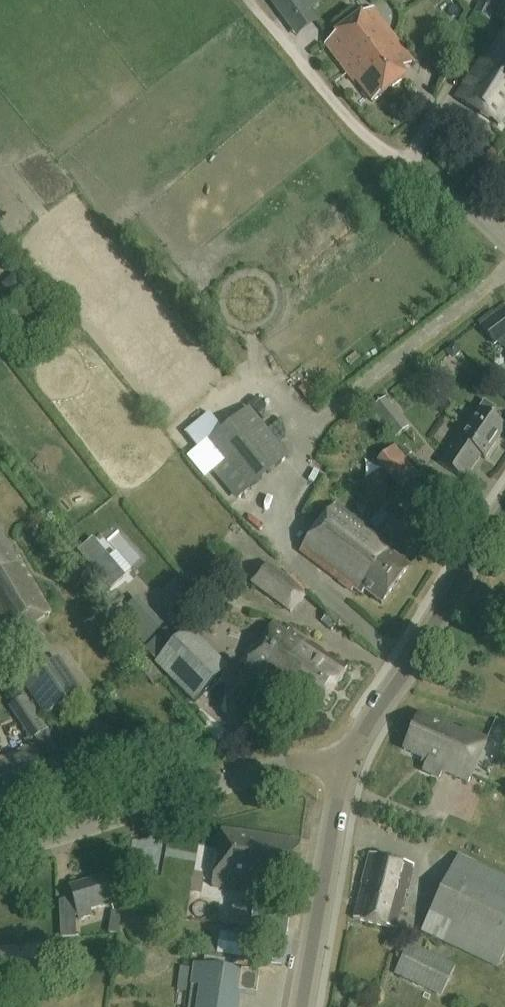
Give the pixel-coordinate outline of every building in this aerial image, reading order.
[(287,26),(297,39),(316,24),(307,11),(319,2),(318,0),(267,0),(281,18),(287,26)] [(475,13),(492,21),(501,0),(481,0),(475,13)] [(325,45),(348,74),(377,52),(376,50),(395,35),(374,8),(325,45)] [(486,62),(481,59),(456,97),(500,125),(504,117),(504,31),(486,62)] [(377,52),(348,74),(354,83),(357,81),(373,103),(405,78),(401,73),(415,62),(395,35),(376,50),(377,52)] [(480,332),(492,347),(504,338),(504,313),(480,332)] [(410,428),(386,400),(372,413),(396,441),(410,428)] [(485,401),(479,410),(480,410),(459,440),(457,439),(440,464),(465,481),(481,456),(485,458),(504,429),(504,426),(490,416),(494,411),(493,407),(485,401)] [(291,459),(251,410),(199,452),(239,501),(291,459)] [(383,462),(403,491),(422,478),(401,449),(383,462)] [(392,547),(336,505),(300,553),(352,592),(354,589),(362,595),(365,591),(382,604),(409,568),(388,552),(392,547)] [(0,535),(0,624),(9,639),(52,613),(17,555),(13,557),(0,535)] [(92,539),(77,552),(110,591),(125,578),(92,539)] [(308,592),(268,562),(251,585),(291,615),(308,592)] [(343,622),(332,613),(322,624),(333,633),(343,622)] [(163,635),(148,620),(131,637),(158,663),(156,665),(194,703),(229,668),(191,630),(182,638),(171,627),(163,635)] [(288,633),(273,623),(245,667),(261,677),(260,679),(317,716),(348,668),(290,631),(288,633)] [(82,694),(60,660),(24,683),(46,717),(82,694)] [(49,731),(26,698),(11,708),(34,741),(49,731)] [(462,735),(420,716),(405,750),(429,760),(424,771),(440,778),(443,771),(469,783),(488,741),(464,731),(462,735)] [(10,756),(6,758),(15,781),(19,779),(27,797),(52,786),(38,752),(13,762),(10,756)] [(27,797),(19,779),(15,781),(6,758),(0,760),(0,809),(27,797)] [(301,843),(222,831),(213,887),(245,891),(246,882),(294,889),(301,843)] [(414,866),(371,855),(354,919),(397,931),(414,866)] [(460,855),(422,933),(498,970),(504,956),(504,877),(460,855)] [(113,904),(105,877),(70,887),(80,920),(92,917),(91,911),(113,904)] [(292,910),(255,904),(252,923),(247,922),(246,928),(288,934),(292,910)] [(457,965),(411,943),(396,975),(442,997),(457,965)] [(45,946),(0,950),(0,993),(27,991),(26,984),(49,982),(45,946)] [(195,964),(189,1006),(239,1006),(241,993),(257,996),(260,974),(195,964)]
